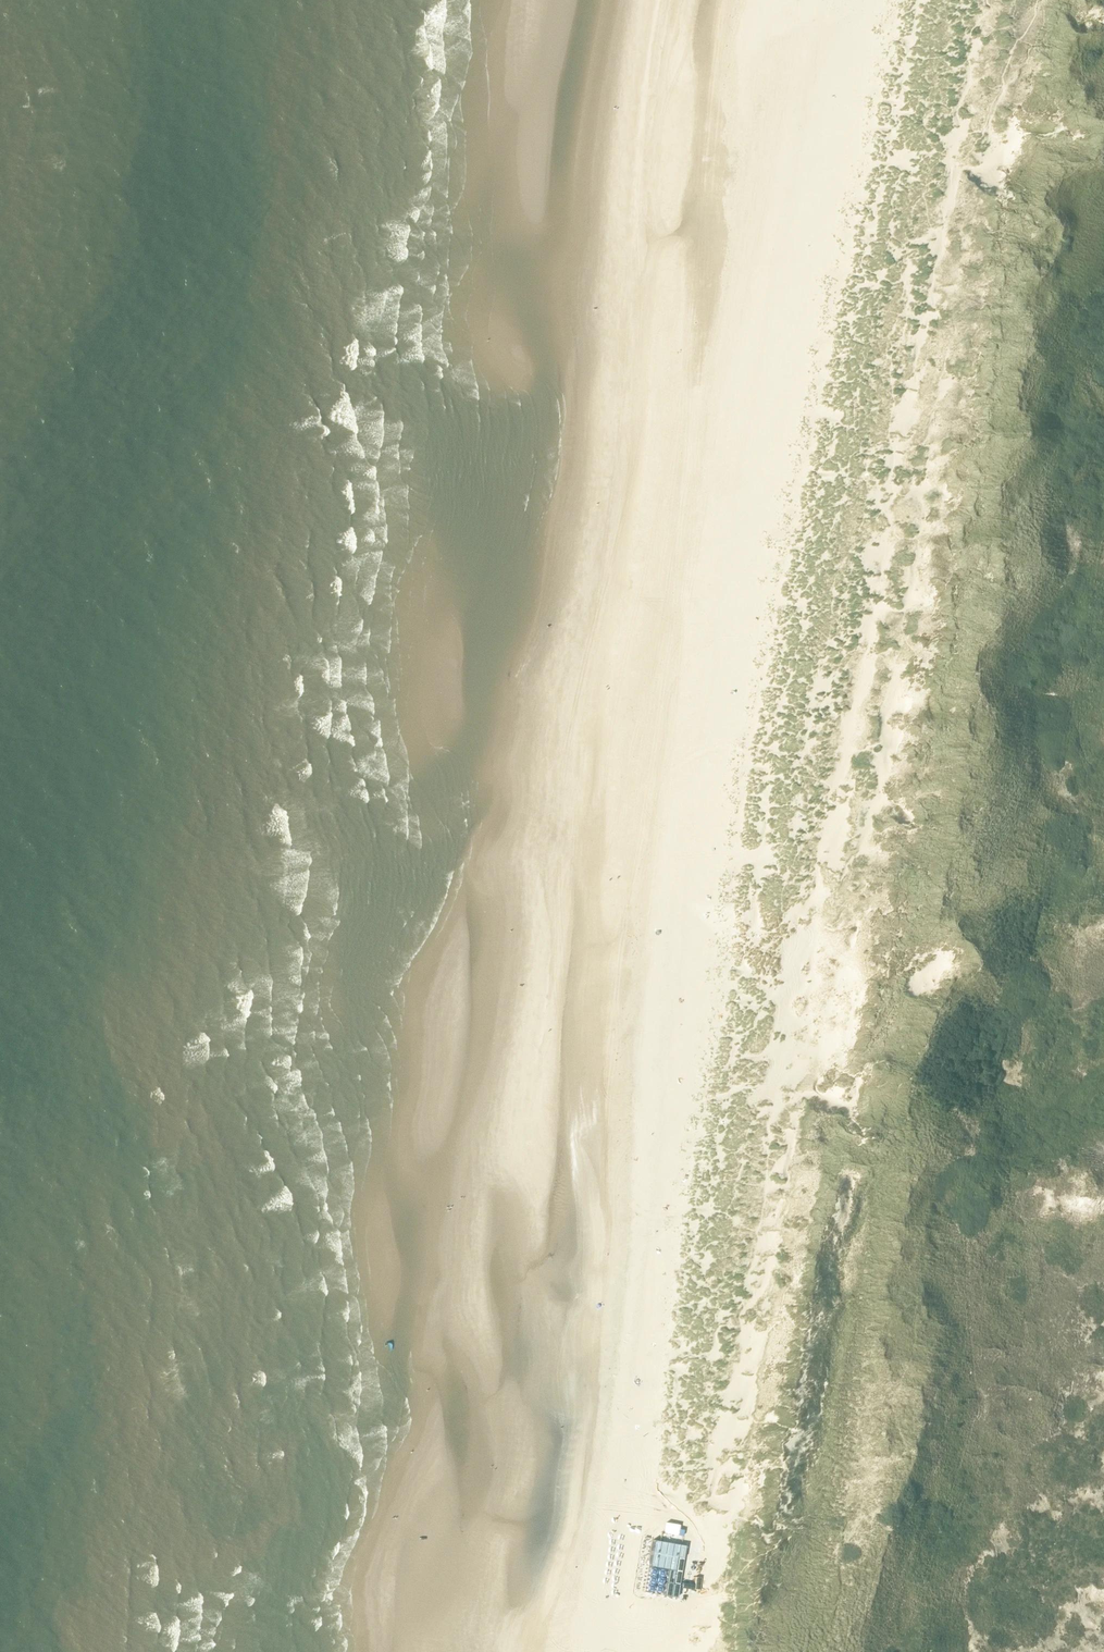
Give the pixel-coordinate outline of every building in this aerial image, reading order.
[(677,1557),(648,1552),(641,1591),(675,1597),(685,1545),(679,1544),(677,1557)]
